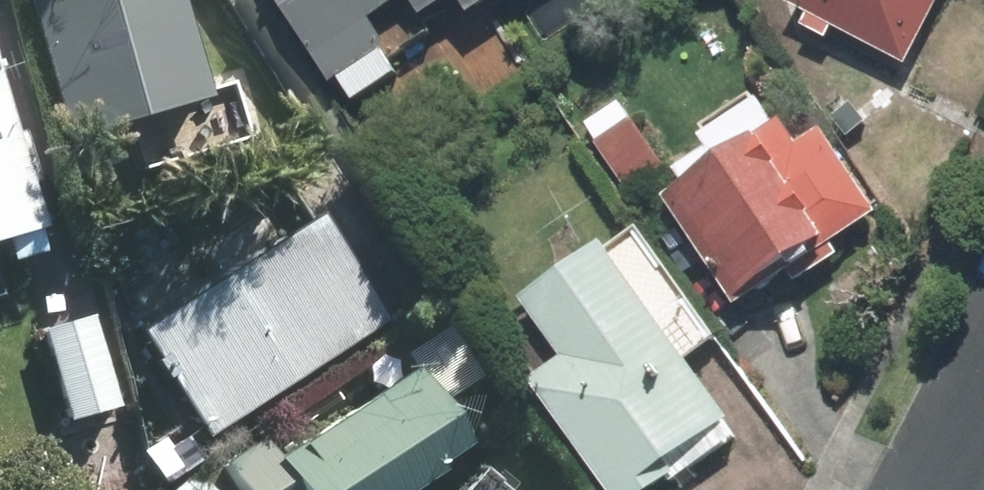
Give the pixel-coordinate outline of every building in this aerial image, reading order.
[(161,0),(12,0),(59,154),(196,113),(161,0)] [(340,120),(397,84),(365,33),(401,11),(414,32),(450,10),(464,32),(515,0),(264,0),(340,120)] [(780,17),(902,79),(943,0),(789,0),(780,17)] [(757,107),(691,151),(699,163),(673,180),(685,197),(659,214),(732,324),(876,229),(819,143),(793,161),(757,107)] [(629,125),(591,151),(631,208),(669,182),(629,125)] [(0,143),(0,272),(33,263),(0,143)] [(304,224),(131,340),(149,366),(137,373),(152,395),(163,387),(203,447),(376,332),(304,224)] [(591,489),(663,489),(733,439),(682,371),(714,347),(629,232),(514,317),(556,374),(523,398),(591,489)] [(86,319),(37,332),(64,428),(113,415),(86,319)] [(212,472),(224,489),(414,489),(453,464),(397,379),(269,463),(256,443),(212,472)]
